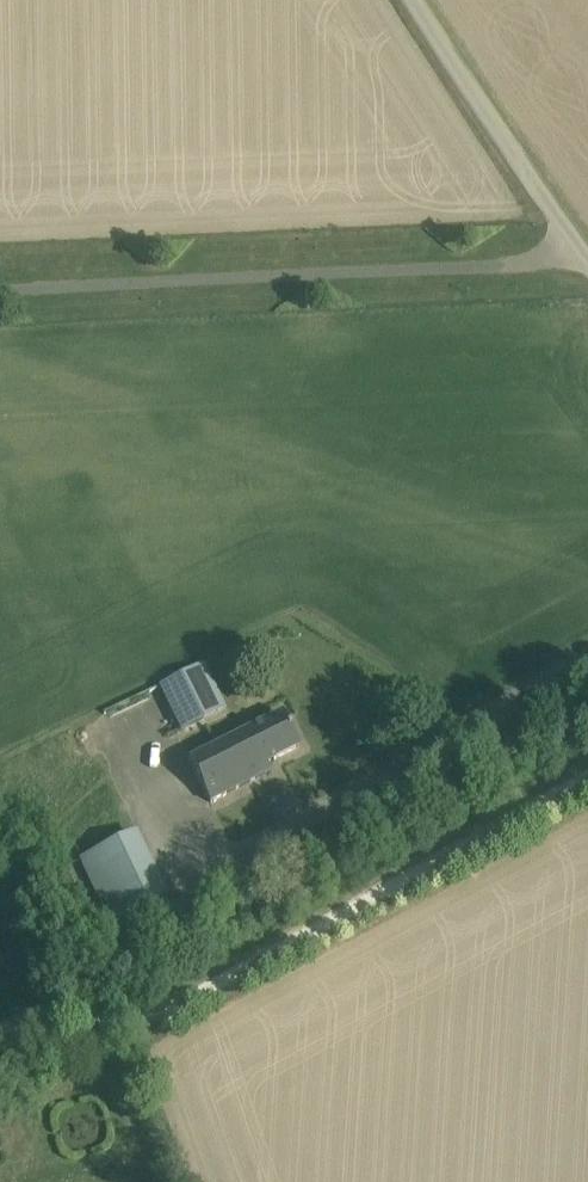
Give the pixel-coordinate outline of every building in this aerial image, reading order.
[(182,676),(162,686),(182,728),(202,718),(206,726),(223,718),(206,686),(191,693),(182,676)] [(282,713),(190,759),(209,799),(270,769),(266,761),(298,744),(282,713)] [(133,831),(81,856),(112,922),(165,897),(133,831)]
